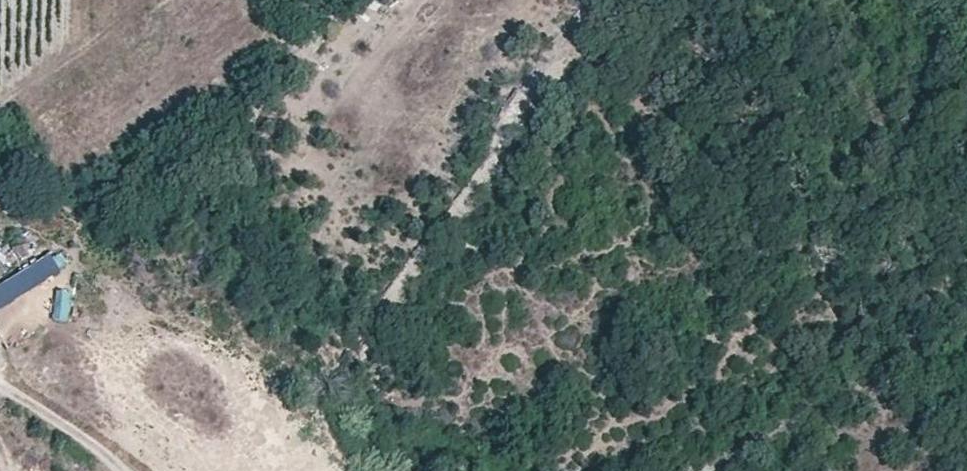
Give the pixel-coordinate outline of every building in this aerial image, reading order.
[(49,253),(0,284),(0,309),(60,271),(49,253)] [(70,292),(56,290),(53,318),(67,320),(70,292)]
